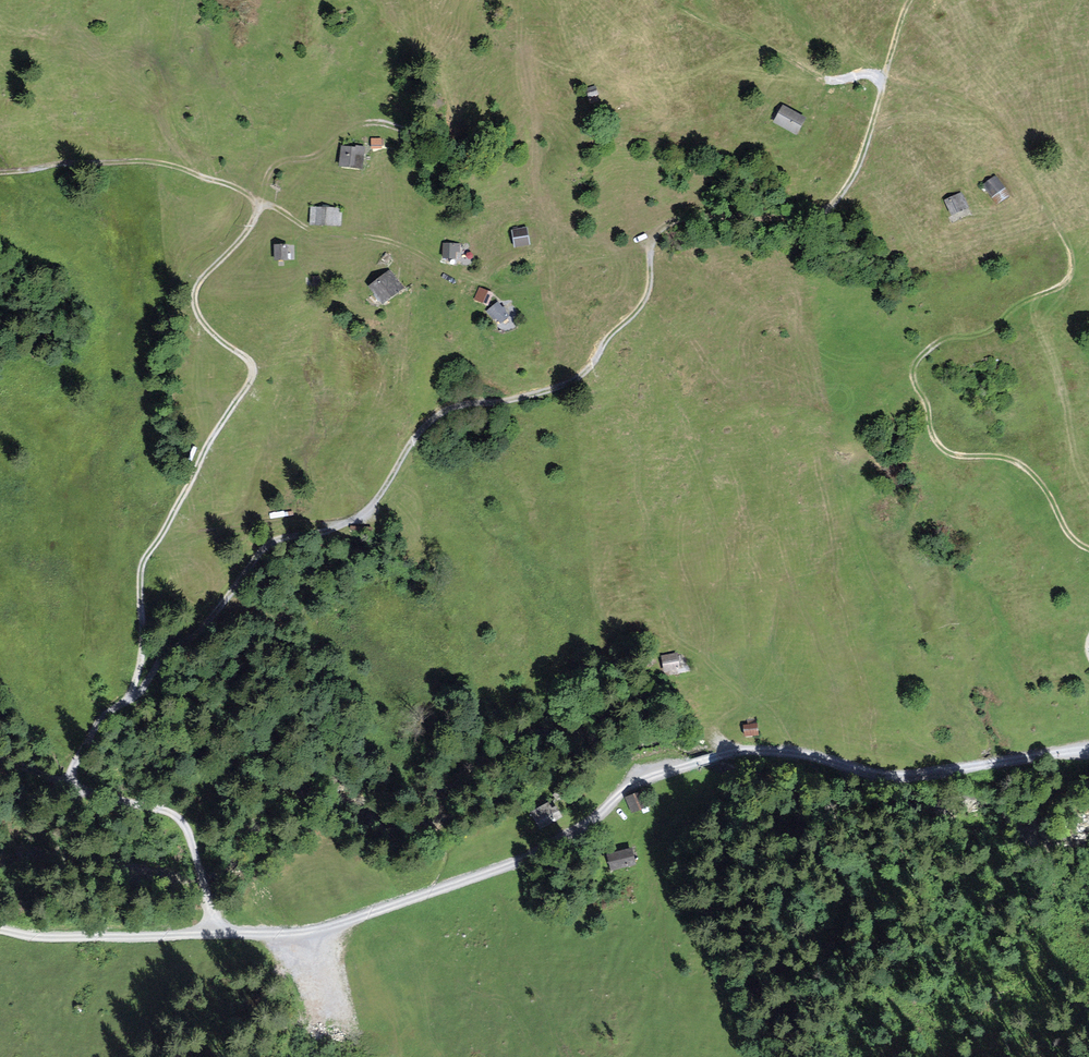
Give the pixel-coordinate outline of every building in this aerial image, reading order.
[(582,88),(585,98),(595,95),(592,85),(582,88)] [(784,108),(777,121),(796,132),(803,119),(784,108)] [(372,139),(373,148),(381,147),(380,139),(372,139)] [(343,148),(341,164),(358,166),(359,156),(363,156),(364,147),(356,147),(356,149),(343,148)] [(981,184),(994,206),(1010,197),(996,175),(981,184)] [(952,214),(962,209),(960,204),(964,202),(961,194),(946,201),(952,214)] [(311,208),(310,224),(340,225),(341,209),(311,208)] [(512,231),(514,248),(529,246),(526,229),(512,231)] [(444,244),(444,258),(455,258),(455,251),(459,251),(459,244),(444,244)] [(275,245),(275,259),(286,259),(286,245),(275,245)] [(371,287),(382,302),(397,290),(391,282),(394,279),(390,272),(371,287)] [(397,290),(401,287),(394,279),(391,282),(397,290)] [(484,292),(480,301),(488,304),(491,296),(484,292)] [(496,318),(500,322),(508,315),(498,303),(487,311),(494,320),(496,318)] [(665,655),(666,670),(677,669),(676,654),(665,655)] [(743,722),(745,736),(761,734),(759,719),(743,722)] [(627,798),(635,811),(649,803),(642,790),(627,798)] [(537,819),(541,826),(555,818),(548,805),(538,811),(541,816),(537,819)] [(609,855),(612,869),(629,865),(625,851),(609,855)]
